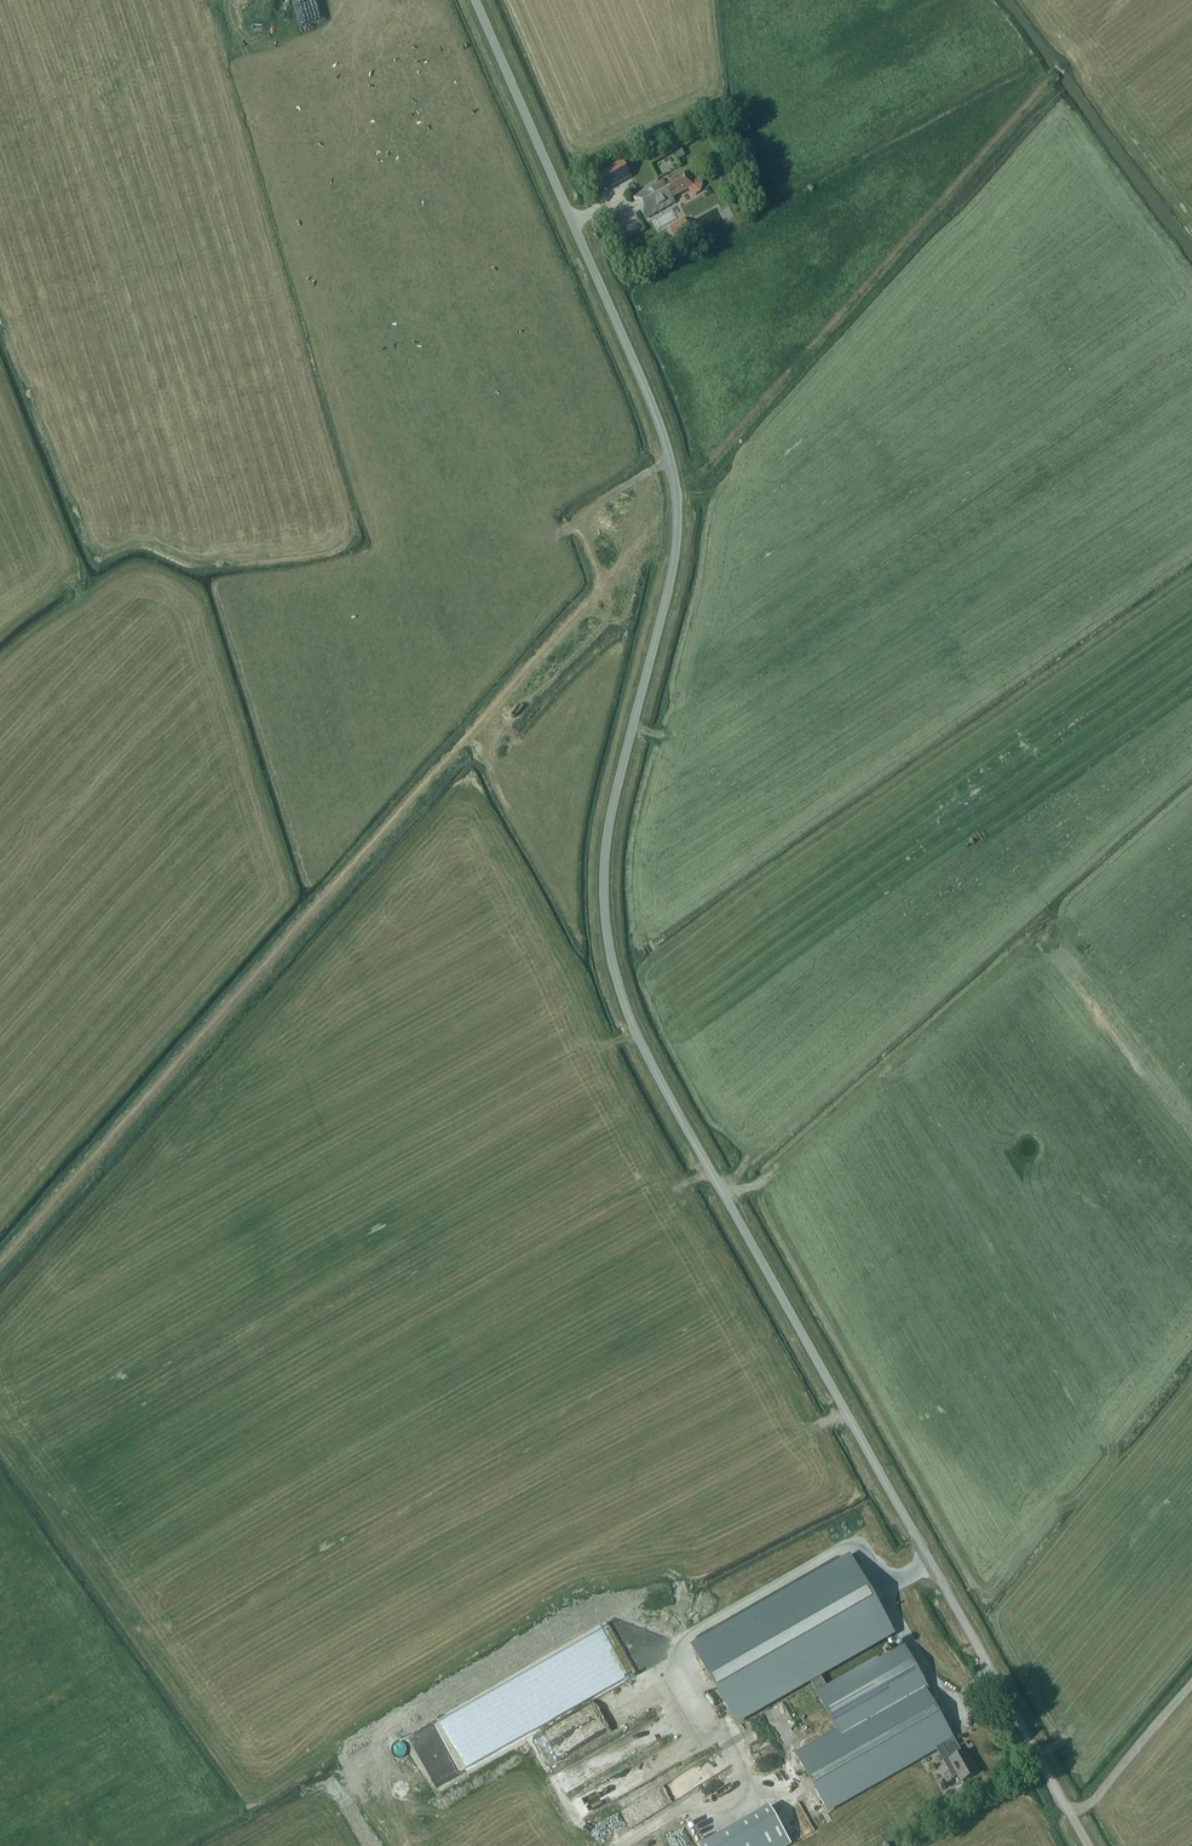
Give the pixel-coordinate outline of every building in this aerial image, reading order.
[(678,159),(685,156),(681,149),(675,152),(678,159)] [(596,176),(605,192),(631,177),(622,161),(596,176)] [(666,179),(633,197),(645,218),(675,201),(673,198),(692,188),(685,175),(669,183),(666,179)] [(667,227),(674,239),(690,229),(684,217),(667,227)] [(796,1755),(827,1808),(935,1747),(952,1779),(958,1776),(961,1781),(978,1771),(965,1749),(962,1751),(928,1693),(930,1692),(904,1645),(828,1688),(818,1673),(892,1631),(850,1557),(692,1647),(734,1721),(808,1679),(838,1731),(796,1755)] [(610,1783),(618,1796),(635,1786),(628,1773),(610,1783)] [(572,1800),(577,1811),(591,1806),(587,1794),(572,1800)] [(769,1805),(698,1845),(786,1845),(791,1843),(769,1805)]
